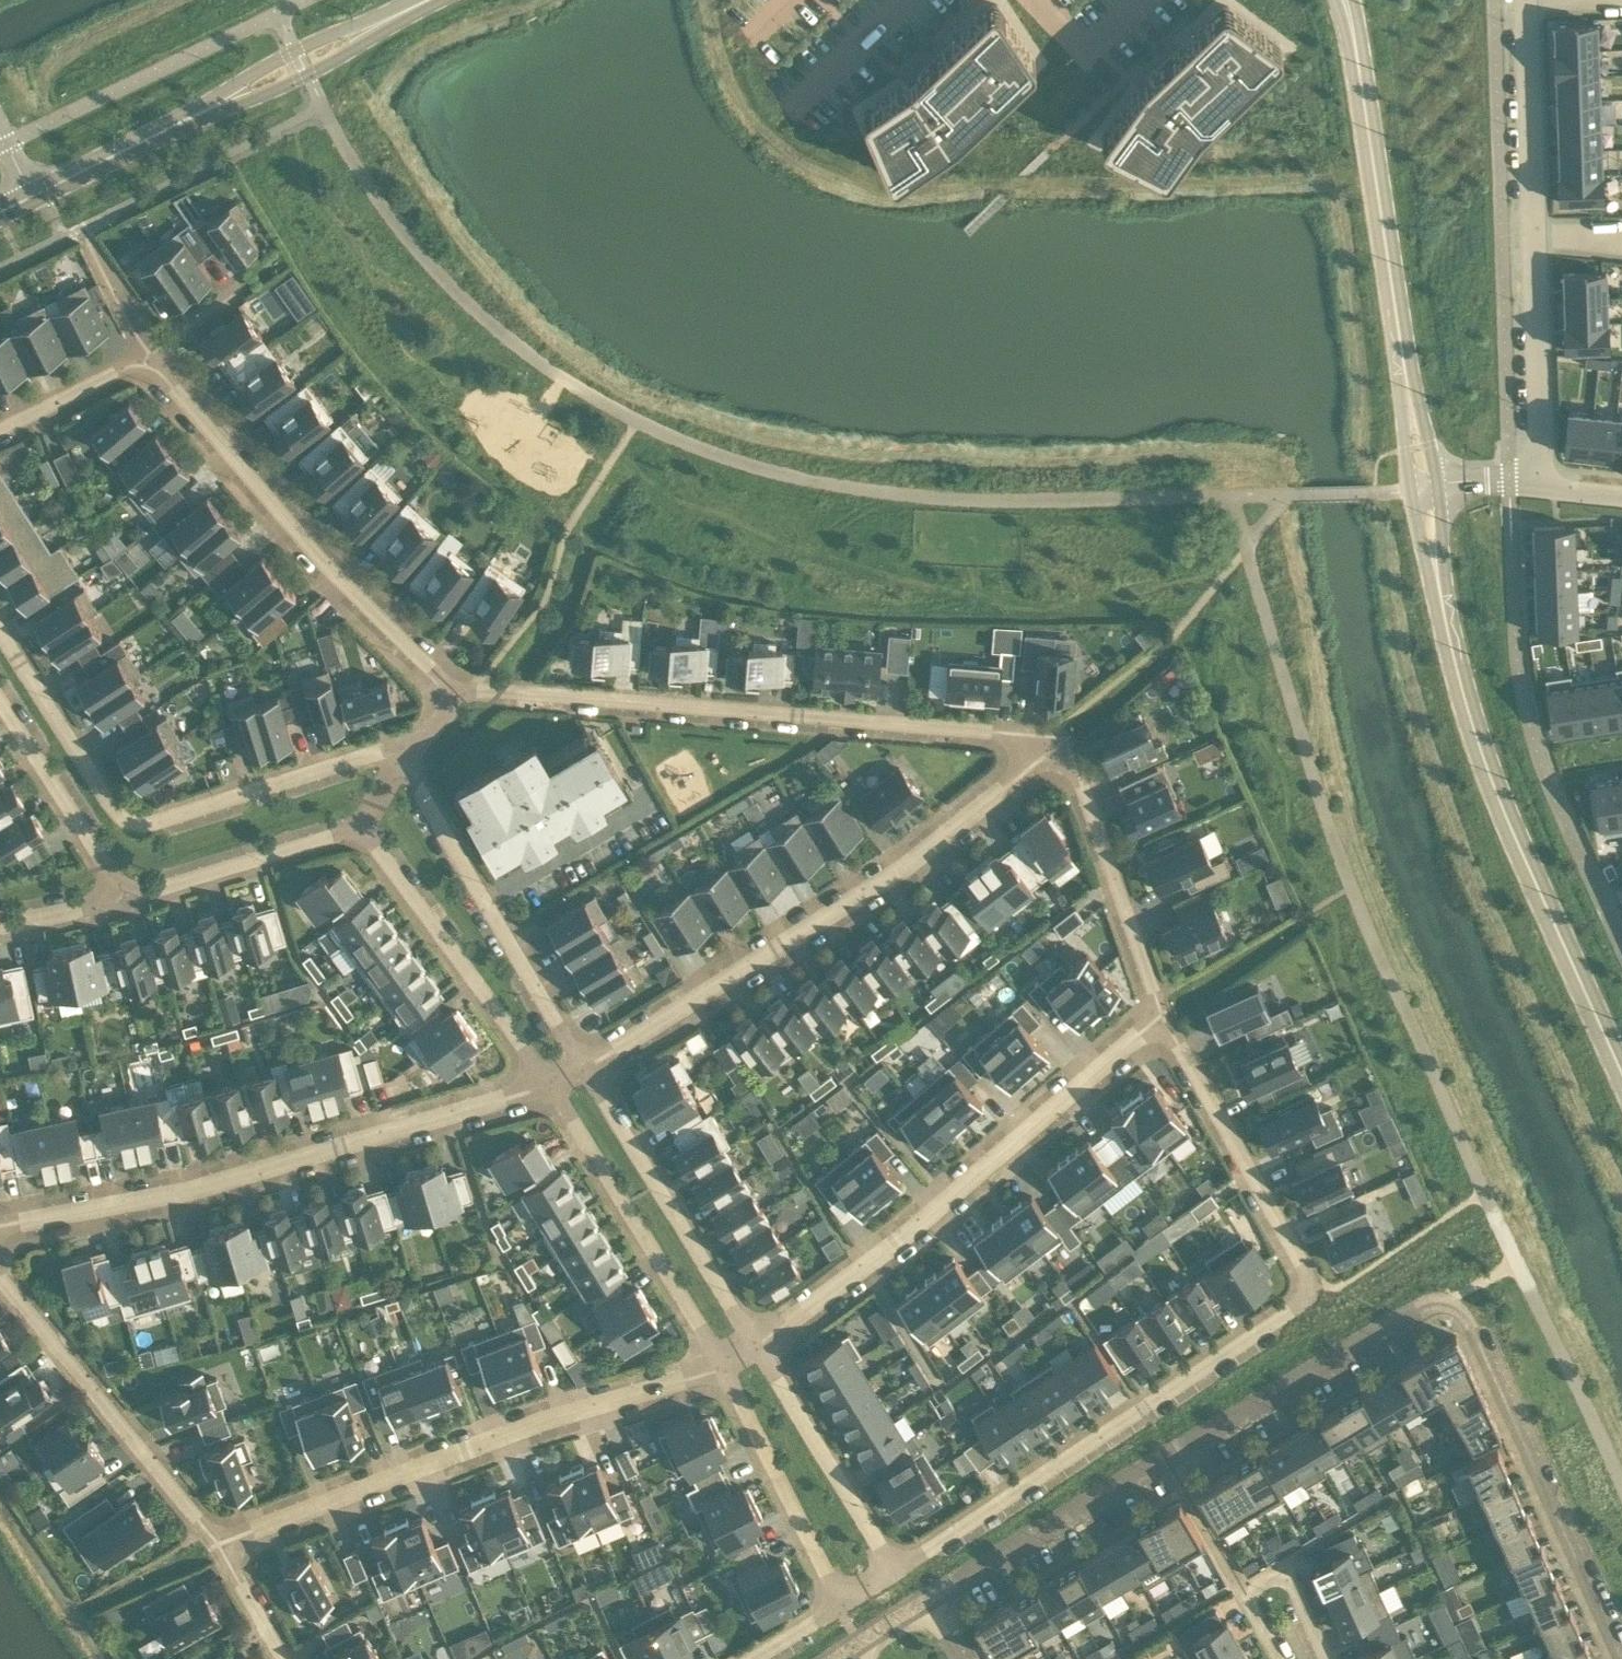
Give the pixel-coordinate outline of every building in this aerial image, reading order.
[(880,121),(869,126),(869,127),(885,164),(889,162),(895,160),(903,173),(957,137),(974,121),(968,113),(977,104),(984,112),(1025,72),(1030,68),(1032,66),(1033,65),(1033,64),(1034,64),(1034,63),(1034,62),(1035,62),(1035,61),(1035,60),(1034,59),(1034,58),(1034,57),(1033,56),(1033,55),(1031,53),(1005,13),(1001,7),(1000,6),(999,4),(998,4),(997,3),(996,3),(996,2),(995,2),(994,2),(992,2),(992,3),(990,3),(990,4),(989,4),(989,5),(988,5),(987,6),(915,75),(911,79),(870,106),(880,121)] [(1146,77),(1106,129),(1118,138),(1114,148),(1151,166),(1157,154),(1172,166),(1201,127),(1217,111),(1211,104),(1220,95),(1227,102),(1275,56),(1277,54),(1279,52),(1280,51),(1280,50),(1281,50),(1281,48),(1281,47),(1281,46),(1281,45),(1280,44),(1280,43),(1279,43),(1279,42),(1278,41),(1277,41),(1276,40),(1275,39),(1274,38),(1273,38),(1272,37),(1271,36),(1232,8),(1232,7),(1230,6),(1229,5),(1228,5),(1228,4),(1227,4),(1226,4),(1225,4),(1223,4),(1222,4),(1222,5),(1221,5),(1220,6),(1219,7),(1218,8),(1214,11),(1212,14),(1204,21),(1187,38),(1171,52),(1146,77)] [(1555,50),(1597,49),(1596,23),(1554,24),(1555,49),(1555,50)] [(1555,50),(1555,49),(1554,49),(1555,76),(1556,76),(1556,75),(1598,74),(1597,49),(1555,50)] [(1557,100),(1599,98),(1598,74),(1556,75),(1556,76),(1557,100)] [(1599,98),(1557,100),(1558,125),(1600,123),(1599,98)] [(1558,150),(1601,148),(1600,123),(1558,125),(1558,150)] [(1601,173),(1601,148),(1558,150),(1559,174),(1559,175),(1601,173)] [(1559,175),(1559,174),(1558,174),(1559,201),(1602,199),(1601,173),(1559,175)] [(188,191),(173,198),(190,221),(193,226),(211,251),(223,243),(236,261),(258,246),(244,225),(250,221),(236,201),(209,220),(206,216),(188,191)] [(147,211),(139,215),(144,225),(152,221),(147,211)] [(189,221),(156,245),(191,294),(212,278),(199,260),(211,251),(193,226),(189,221)] [(170,309),(191,294),(156,245),(135,260),(170,309)] [(1564,298),(1606,296),(1605,270),(1563,272),(1564,298)] [(60,307),(50,312),(69,352),(109,332),(106,326),(116,321),(96,279),(85,284),(85,283),(56,298),(60,307)] [(300,316),(315,305),(307,294),(292,305),(300,316)] [(1565,322),(1565,323),(1607,321),(1606,296),(1564,298),(1565,322)] [(69,352),(50,312),(45,303),(16,317),(20,327),(10,332),(30,371),(69,352)] [(231,371),(268,345),(242,309),(224,323),(222,320),(210,329),(212,332),(201,339),(203,342),(201,344),(210,356),(212,354),(214,357),(218,354),(231,371)] [(1608,347),(1607,321),(1565,323),(1565,322),(1563,322),(1564,349),(1608,347)] [(0,337),(0,386),(30,371),(10,332),(0,337)] [(294,380),(268,345),(231,371),(244,389),(240,392),(242,395),(239,397),(248,409),(251,407),(252,410),(263,402),(265,405),(277,396),(275,393),(294,380)] [(1584,364),(1598,366),(1598,357),(1585,356),(1584,364)] [(1612,358),(1598,357),(1598,366),(1611,367),(1612,358)] [(279,430),(275,434),(277,436),(274,438),(283,450),(286,448),(288,451),(298,443),(300,445),(312,436),(310,434),(333,417),(306,382),(266,413),(279,430)] [(109,453),(129,436),(146,421),(129,400),(91,432),(108,452),(109,453)] [(1588,455),(1592,413),(1568,411),(1563,452),(1588,455)] [(1592,413),(1588,455),(1611,457),(1612,458),(1616,416),(1592,413)] [(1616,416),(1612,458),(1611,457),(1610,459),(1621,460),(1621,416),(1616,416)] [(76,417),(59,426),(62,434),(80,425),(76,417)] [(314,473),(310,476),(312,479),(310,481),(320,492),(322,490),(324,493),(334,484),(336,487),(348,477),(346,474),(369,454),(340,422),(300,456),(314,473)] [(135,484),(173,451),(156,432),(138,447),(129,436),(109,453),(108,452),(103,456),(114,469),(119,465),(135,484)] [(434,466),(446,453),(435,442),(423,455),(434,466)] [(67,449),(53,456),(67,483),(81,476),(67,449)] [(157,519),(180,499),(182,498),(172,486),(190,471),(173,451),(135,484),(127,491),(144,510),(147,508),(157,519)] [(39,461),(45,473),(53,469),(47,457),(39,461)] [(448,458),(439,468),(449,477),(458,467),(448,458)] [(359,532),(361,534),(370,525),(372,527),(383,516),(381,514),(401,495),(370,464),(334,499),(350,515),(346,519),(348,521),(346,523),(357,534),(359,532)] [(59,481),(53,469),(45,473),(51,485),(59,481)] [(14,493),(0,471),(0,502),(14,493)] [(14,493),(0,502),(0,543),(33,522),(14,493)] [(152,523),(179,554),(224,515),(207,495),(190,510),(180,499),(157,519),(152,523)] [(384,558),(387,560),(385,563),(396,573),(398,571),(401,573),(409,563),(411,565),(422,554),(419,552),(440,529),(407,500),(372,540),(388,554),(384,558)] [(209,581),(233,560),(223,549),(241,534),(224,515),(179,554),(196,574),(200,570),(209,581)] [(79,533),(86,528),(78,516),(71,521),(79,533)] [(7,579),(51,550),(33,522),(0,543),(0,568),(7,579)] [(1534,549),(1574,548),(1574,525),(1534,527),(1534,549)] [(104,559),(111,554),(103,542),(96,547),(104,559)] [(60,544),(51,550),(7,579),(26,608),(45,596),(58,588),(79,574),(60,544)] [(449,601),(451,602),(460,590),(458,588),(475,567),(451,548),(448,552),(438,544),(410,579),(427,593),(424,597),(426,599),(424,601),(436,611),(438,609),(440,611),(449,601)] [(1534,549),(1535,570),(1575,569),(1574,548),(1534,549)] [(226,589),(241,607),(279,575),(262,555),(244,570),(235,559),(233,560),(209,581),(220,593),(226,589)] [(490,631),(492,633),(499,622),(502,624),(510,611),(508,610),(525,585),(489,560),(459,604),(477,616),(474,621),(477,623),(475,625),(488,634),(490,631)] [(1535,570),(1536,591),(1576,590),(1575,569),(1535,570)] [(296,595),(279,575),(241,607),(257,626),(252,631),(263,643),(288,621),(278,610),(296,595)] [(1612,575),(1610,588),(1619,589),(1621,576),(1612,575)] [(65,599),(58,588),(45,596),(53,607),(33,620),(47,640),(88,614),(89,615),(98,609),(84,587),(65,599)] [(1618,602),(1619,589),(1610,588),(1609,601),(1618,602)] [(1577,611),(1576,590),(1536,591),(1537,612),(1577,611)] [(179,629),(190,619),(182,610),(171,620),(179,629)] [(1577,611),(1537,612),(1538,634),(1577,633),(1577,611)] [(1607,625),(1615,626),(1617,613),(1608,612),(1607,625)] [(88,614),(47,640),(60,661),(79,649),(87,660),(89,659),(101,651),(93,640),(101,635),(89,615),(88,614)] [(920,626),(912,625),(911,635),(919,636),(920,626)] [(605,662),(638,665),(641,638),(621,636),(621,629),(599,627),(599,634),(594,634),(594,640),(576,638),(574,663),(604,665),(605,662)] [(1020,650),(1022,629),(1012,628),(1010,649),(1015,650),(1020,650)] [(341,659),(332,629),(317,634),(326,664),(341,659)] [(653,645),(651,669),(681,672),(681,669),(715,672),(718,644),(698,643),(698,635),(676,633),(676,641),(671,640),(670,646),(653,645)] [(887,667),(907,669),(910,635),(890,633),(887,667)] [(1073,655),(1073,653),(1052,651),(1054,637),(1027,634),(1023,665),(1039,666),(1036,702),(1057,704),(1058,695),(1069,696),(1071,671),(1076,671),(1077,655),(1073,655)] [(1587,637),(1589,647),(1602,645),(1600,635),(1587,637)] [(1576,649),(1589,647),(1587,637),(1574,639),(1576,649)] [(119,639),(101,651),(89,659),(96,670),(76,682),(90,703),(131,677),(132,678),(141,672),(119,639)] [(730,651),(728,675),(758,678),(758,675),(792,678),(795,651),(775,649),(775,642),(753,640),(753,647),(748,647),(747,653),(730,651)] [(1533,655),(1543,654),(1541,641),(1531,642),(1533,655)] [(852,689),(876,691),(880,651),(816,645),(815,655),(810,655),(808,675),(813,676),(813,686),(837,688),(836,694),(851,695),(852,689)] [(963,662),(949,661),(945,697),(950,698),(950,701),(963,702),(963,699),(997,701),(999,676),(1013,677),(1015,650),(1010,649),(1000,649),(999,665),(976,663),(977,660),(964,659),(963,662)] [(295,702),(299,716),(313,712),(320,734),(345,726),(328,669),(302,677),(304,682),(289,687),(294,702),(295,702)] [(1600,722),(1621,719),(1621,707),(1617,672),(1616,672),(1593,675),(1600,722)] [(1570,679),(1571,679),(1570,674),(1545,677),(1553,729),(1577,726),(1570,679)] [(1593,675),(1571,679),(1570,679),(1577,726),(1600,722),(1593,675)] [(145,697),(132,678),(131,677),(90,703),(103,724),(122,711),(130,723),(142,715),(135,704),(145,697)] [(396,705),(388,679),(364,687),(361,677),(337,684),(348,720),(396,705)] [(246,757),(269,750),(254,702),(256,702),(252,692),(228,700),(235,721),(222,725),(226,739),(239,735),(246,757)] [(278,695),(256,702),(254,702),(269,750),(293,742),(286,720),(299,716),(295,702),(294,702),(282,706),(278,695)] [(1142,720),(1139,712),(1121,725),(1122,728),(1112,733),(1116,742),(1102,748),(1110,766),(1130,757),(1135,768),(1167,754),(1162,742),(1154,745),(1146,728),(1149,727),(1145,718),(1142,720)] [(142,715),(130,723),(128,724),(135,735),(116,748),(129,768),(170,742),(171,743),(180,737),(166,715),(149,726),(142,715)] [(226,739),(222,725),(209,729),(213,743),(226,739)] [(534,743),(506,760),(464,784),(478,808),(472,812),(497,855),(498,856),(504,852),(509,861),(554,834),(552,831),(574,817),(576,821),(621,794),(616,786),(622,782),(596,738),(590,742),(585,733),(543,758),(534,743)] [(848,740),(846,738),(832,737),(817,750),(824,759),(848,740)] [(1215,755),(1223,752),(1216,737),(1208,741),(1215,755)] [(170,742),(129,768),(142,789),(166,774),(170,781),(191,774),(171,743),(170,742)] [(813,747),(801,754),(806,762),(818,754),(813,747)] [(899,766),(858,799),(881,828),(895,817),(897,819),(910,809),(908,806),(922,795),(899,766)] [(1156,768),(1126,782),(1132,795),(1129,796),(1135,809),(1124,813),(1132,830),(1138,827),(1139,830),(1159,821),(1158,818),(1179,809),(1165,780),(1162,781),(1156,768)] [(1617,777),(1592,781),(1600,833),(1621,830),(1621,810),(1617,777)] [(17,805),(24,800),(20,795),(22,793),(14,781),(5,786),(0,778),(0,816),(17,805)] [(812,812),(802,818),(802,819),(825,856),(863,832),(834,786),(807,803),(812,812)] [(753,800),(749,793),(737,800),(742,807),(745,813),(758,805),(755,800),(753,800)] [(730,814),(742,807),(737,800),(725,807),(730,814)] [(17,805),(0,816),(0,855),(2,858),(43,831),(40,826),(42,824),(34,811),(25,817),(17,805)] [(775,836),(765,842),(764,842),(788,880),(825,856),(802,819),(802,818),(797,810),(769,827),(775,836)] [(1012,842),(1015,846),(1016,845),(1042,879),(1042,878),(1071,856),(1060,842),(1065,838),(1062,834),(1064,832),(1051,815),(1048,817),(1044,811),(1030,822),(1033,827),(1012,842)] [(737,859),(727,866),(750,903),(788,880),(764,842),(765,842),(759,833),(732,850),(737,859)] [(673,838),(661,845),(665,853),(677,846),(684,842),(679,834),(673,838)] [(1190,874),(1196,887),(1229,872),(1222,858),(1211,863),(1198,834),(1176,844),(1174,840),(1157,848),(1159,852),(1145,858),(1159,888),(1190,874)] [(39,842),(32,847),(39,858),(47,853),(39,842)] [(1240,868),(1267,856),(1261,843),(1234,855),(1240,868)] [(654,860),(665,853),(661,845),(649,852),(654,860)] [(1031,887),(1042,879),(1016,845),(1015,846),(1000,857),(996,853),(993,855),(991,853),(978,863),(1009,904),(1008,904),(1013,910),(1036,893),(1031,887)] [(1607,877),(1617,873),(1611,861),(1602,865),(1607,877)] [(950,895),(952,898),(953,898),(975,926),(974,927),(976,929),(1008,904),(1009,904),(978,863),(965,873),(966,876),(963,878),(967,883),(950,895)] [(727,866),(689,890),(713,927),(750,903),(727,866)] [(341,916),(363,900),(341,869),(329,878),(325,873),(300,892),(317,915),(332,904),(341,916)] [(617,894),(624,905),(632,900),(625,889),(617,894)] [(674,951),(713,927),(689,890),(651,914),(674,951)] [(1207,892),(1182,904),(1175,907),(1181,919),(1163,927),(1171,944),(1175,942),(1181,956),(1203,946),(1206,950),(1222,943),(1220,938),(1226,936),(1207,892)] [(547,922),(560,943),(607,916),(594,894),(547,922)] [(329,927),(317,936),(330,954),(343,944),(343,945),(384,915),(370,895),(363,900),(341,916),(329,926),(329,927)] [(945,949),(974,927),(975,926),(953,898),(952,898),(940,907),(934,898),(922,908),(923,910),(918,914),(921,918),(922,917),(944,946),(943,946),(945,949)] [(639,912),(632,900),(624,905),(632,917),(639,912)] [(235,918),(245,953),(247,961),(268,955),(266,947),(286,941),(276,906),(255,912),(252,902),(238,906),(238,909),(232,911),(235,918)] [(1061,935),(1083,918),(1074,907),(1053,924),(1061,935)] [(227,959),(245,953),(235,918),(217,924),(213,913),(199,918),(199,920),(193,922),(196,930),(206,965),(207,970),(228,964),(227,959)] [(344,946),(331,955),(344,972),(356,963),(357,964),(398,934),(384,915),(343,945),(344,946)] [(607,916),(560,943),(572,964),(619,936),(607,916)] [(888,933),(890,937),(891,937),(913,965),(913,966),(915,968),(943,946),(944,946),(922,917),(921,918),(910,926),(903,918),(891,927),(893,929),(888,933)] [(167,976),(206,965),(196,930),(177,935),(174,925),(160,929),(160,932),(154,934),(157,941),(167,976)] [(642,934),(650,945),(657,940),(650,929),(642,934)] [(357,964),(371,983),(412,953),(398,934),(357,964)] [(149,981),(167,976),(157,941),(138,947),(135,936),(121,941),(121,943),(115,945),(130,995),(151,989),(149,981)] [(572,964),(584,984),(631,956),(619,936),(572,964)] [(884,988),(913,966),(913,965),(891,937),(890,937),(879,946),(872,937),(860,947),(862,949),(857,953),(860,957),(860,956),(882,985),(884,988)] [(665,952),(657,940),(650,945),(657,956),(665,952)] [(86,941),(69,945),(79,991),(100,987),(100,984),(118,980),(112,951),(92,956),(90,943),(86,944),(86,941)] [(83,1009),(79,991),(69,945),(53,948),(54,951),(50,952),(53,964),(33,968),(39,997),(58,993),(62,1014),(83,1009)] [(988,965),(998,957),(993,950),(982,958),(988,965)] [(1066,970),(1101,1011),(1110,1003),(1108,1000),(1119,990),(1086,952),(1066,970)] [(371,983),(385,1002),(426,972),(412,953),(371,983)] [(303,959),(311,970),(318,964),(310,954),(303,959)] [(643,977),(631,956),(584,984),(596,1005),(643,977)] [(826,972),(829,976),(851,1005),(853,1007),(882,985),(860,956),(860,957),(848,965),(841,957),(829,966),(831,969),(826,972)] [(1066,970),(1059,962),(1027,989),(1046,1011),(1056,1001),(1078,1026),(1089,1016),(1091,1019),(1101,1011),(1066,970)] [(34,1014),(24,964),(3,969),(2,963),(0,964),(0,1021),(34,1014)] [(318,964),(311,970),(318,980),(326,975),(318,964)] [(946,986),(951,993),(969,980),(958,966),(930,988),(935,994),(946,986)] [(407,1017),(431,999),(441,992),(426,972),(385,1002),(400,1022),(407,1017)] [(795,992),(798,995),(799,995),(821,1024),(820,1024),(822,1027),(851,1005),(829,976),(817,985),(811,976),(798,986),(800,988),(795,992)] [(261,1003),(259,1003),(262,1012),(284,1006),(308,998),(311,985),(307,980),(303,981),(279,988),(281,997),(261,1003)] [(1256,985),(1205,1009),(1218,1037),(1243,1026),(1249,1038),(1292,1018),(1286,1005),(1270,1012),(1256,985)] [(946,986),(935,994),(941,1001),(951,993),(946,986)] [(331,997),(339,1008),(346,1002),(338,992),(331,997)] [(941,1001),(935,994),(925,1002),(930,1009),(941,1001)] [(799,995),(798,995),(786,1004),(780,996),(768,1005),(769,1007),(764,1011),(767,1015),(768,1014),(795,1050),(795,1049),(799,1054),(814,1042),(807,1034),(820,1024),(821,1024),(799,995)] [(422,1055),(467,1022),(457,1009),(454,1010),(452,1008),(442,1015),(431,999),(407,1017),(418,1031),(409,1038),(422,1055)] [(1022,1000),(1011,1009),(992,1027),(1029,1070),(1039,1062),(1038,1061),(1048,1052),(1030,1031),(1041,1022),(1022,1000)] [(346,1002),(339,1008),(346,1018),(354,1013),(346,1002)] [(262,1012),(259,1003),(248,1007),(251,1015),(262,1012)] [(239,1006),(222,1011),(225,1024),(243,1019),(239,1006)] [(286,1012),(289,1024),(301,1020),(298,1008),(286,1012)] [(937,1031),(945,1024),(936,1013),(928,1020),(937,1031)] [(766,1072),(795,1050),(768,1014),(767,1015),(756,1024),(749,1015),(737,1025),(739,1027),(734,1031),(766,1072)] [(185,1035),(198,1031),(196,1022),(183,1026),(185,1035)] [(467,1022),(422,1055),(435,1072),(444,1066),(447,1071),(471,1053),(466,1047),(476,1040),(474,1037),(477,1035),(467,1022)] [(237,1026),(224,1030),(226,1038),(239,1035),(237,1026)] [(992,1027),(972,1043),(961,1053),(980,1074),(990,1065),(1009,1086),(1020,1077),(1020,1078),(1029,1070),(992,1027)] [(214,1042),(226,1038),(224,1030),(211,1033),(214,1042)] [(352,1040),(360,1051),(367,1045),(359,1035),(352,1040)] [(892,1035),(881,1043),(887,1050),(897,1042),(892,1035)] [(1243,1071),(1238,1074),(1246,1092),(1267,1083),(1273,1096),(1309,1080),(1303,1065),(1299,1067),(1286,1038),(1265,1048),(1263,1045),(1247,1052),(1249,1055),(1238,1060),(1243,1071)] [(146,1050),(159,1047),(157,1039),(144,1041),(146,1050)] [(713,1047),(720,1058),(731,1051),(724,1040),(713,1047)] [(897,1042),(887,1050),(892,1057),(903,1049),(897,1042)] [(887,1050),(881,1043),(871,1051),(876,1059),(887,1050)] [(161,1057),(173,1054),(171,1045),(158,1049),(161,1057)] [(312,1057),(326,1106),(343,1101),(342,1098),(345,1097),(344,1092),(363,1086),(371,1084),(367,1071),(363,1059),(356,1061),(351,1045),(312,1057)] [(738,1061),(731,1051),(720,1058),(726,1069),(738,1061)] [(67,1054),(51,1057),(53,1068),(69,1065),(67,1054)] [(376,1055),(363,1059),(367,1071),(371,1084),(384,1080),(380,1068),(376,1055)] [(948,1064),(930,1080),(963,1119),(964,1119),(972,1111),(974,1113),(983,1105),(982,1103),(966,1085),(976,1076),(958,1055),(948,1064)] [(270,1063),(273,1072),(274,1072),(285,1109),(286,1109),(304,1104),(306,1109),(310,1108),(310,1111),(326,1106),(312,1057),(287,1064),(286,1059),(270,1063)] [(635,1091),(644,1105),(684,1080),(684,1081),(691,1077),(679,1058),(670,1064),(667,1059),(642,1074),(646,1080),(635,1087),(637,1090),(635,1091)] [(270,1063),(265,1065),(267,1074),(273,1072),(270,1063)] [(250,1117),(264,1113),(267,1123),(282,1119),(281,1116),(287,1114),(286,1109),(285,1109),(274,1072),(273,1072),(267,1074),(239,1082),(250,1117)] [(745,1074),(734,1081),(730,1083),(736,1093),(751,1083),(745,1074)] [(830,1074),(820,1082),(825,1089),(836,1081),(830,1074)] [(199,1077),(166,1087),(168,1094),(169,1102),(179,1136),(179,1138),(195,1133),(198,1143),(213,1139),(212,1136),(218,1134),(216,1127),(215,1127),(204,1092),(203,1092),(199,1077)] [(695,1099),(684,1081),(684,1080),(644,1105),(652,1120),(655,1118),(657,1121),(667,1114),(678,1131),(702,1116),(693,1100),(695,1099)] [(945,1135),(946,1134),(954,1127),(956,1128),(965,1120),(964,1119),(963,1119),(930,1080),(912,1095),(945,1135)] [(1366,1086),(1371,1098),(1359,1103),(1367,1122),(1390,1111),(1377,1081),(1366,1086)] [(239,1082),(204,1092),(215,1127),(216,1127),(230,1123),(233,1133),(247,1129),(246,1126),(253,1124),(250,1117),(239,1082)] [(809,1090),(814,1097),(815,1097),(825,1089),(820,1082),(809,1090)] [(846,1083),(831,1095),(838,1103),(852,1092),(846,1083)] [(1130,1098),(1169,1149),(1190,1132),(1154,1084),(1142,1093),(1140,1090),(1130,1098)] [(753,1087),(742,1093),(749,1104),(760,1097),(753,1087)] [(1320,1110),(1312,1093),(1293,1101),(1292,1100),(1277,1106),(1278,1108),(1258,1117),(1272,1148),(1310,1131),(1315,1143),(1342,1130),(1331,1105),(1320,1110)] [(179,1136),(169,1102),(168,1094),(128,1103),(139,1154),(155,1150),(155,1147),(159,1146),(158,1141),(179,1136)] [(912,1095),(893,1112),(886,1117),(895,1127),(901,1122),(927,1151),(937,1142),(938,1144),(947,1136),(946,1134),(945,1135),(912,1095)] [(1134,1175),(1169,1149),(1130,1098),(1120,1105),(1122,1108),(1111,1117),(1130,1143),(1117,1153),(1134,1175)] [(139,1154),(128,1103),(101,1109),(105,1125),(92,1128),(98,1154),(117,1150),(118,1155),(122,1154),(123,1157),(139,1154)] [(795,1120),(805,1134),(821,1122),(811,1108),(795,1120)] [(687,1170),(694,1166),(723,1148),(730,1143),(710,1111),(702,1116),(678,1131),(673,1134),(682,1148),(673,1153),(681,1166),(684,1165),(687,1170)] [(76,1115),(49,1121),(60,1171),(76,1167),(75,1164),(79,1164),(78,1158),(98,1154),(92,1128),(79,1131),(76,1115)] [(1391,1115),(1379,1120),(1386,1136),(1398,1131),(1391,1115)] [(6,1119),(0,1121),(0,1168),(16,1165),(6,1119)] [(60,1171),(49,1121),(10,1129),(8,1119),(6,1119),(16,1165),(17,1171),(38,1167),(39,1172),(42,1172),(43,1174),(60,1171)] [(877,1128),(845,1153),(881,1199),(891,1191),(890,1190),(901,1182),(883,1159),(894,1151),(877,1128)] [(1295,1179),(1291,1181),(1297,1194),(1301,1192),(1307,1204),(1350,1184),(1339,1159),(1355,1152),(1347,1134),(1313,1150),(1314,1154),(1295,1162),(1301,1174),(1294,1177),(1295,1179)] [(1076,1146),(1067,1153),(1102,1199),(1123,1183),(1134,1175),(1117,1153),(1106,1161),(1088,1138),(1077,1147),(1076,1146)] [(519,1142),(492,1159),(507,1183),(523,1173),(527,1180),(531,1186),(555,1171),(551,1165),(535,1139),(522,1147),(519,1142)] [(776,1142),(763,1150),(769,1160),(782,1152),(776,1142)] [(706,1201),(713,1197),(742,1178),(723,1148),(694,1166),(701,1179),(692,1184),(700,1197),(703,1196),(706,1201)] [(872,1206),(881,1199),(845,1153),(814,1178),(831,1200),(842,1191),(860,1214),(871,1205),(872,1206)] [(1070,1223),(1102,1199),(1067,1153),(1057,1160),(1058,1161),(1047,1170),(1064,1193),(1053,1201),(1055,1203),(1070,1223)] [(783,1156),(775,1161),(783,1174),(791,1169),(783,1156)] [(473,1198),(464,1170),(445,1176),(441,1164),(438,1165),(437,1162),(421,1167),(435,1213),(456,1206),(455,1204),(473,1198)] [(388,1193),(387,1194),(395,1221),(396,1221),(413,1216),(414,1219),(435,1213),(421,1167),(405,1172),(406,1175),(403,1176),(406,1188),(388,1193)] [(531,1186),(520,1193),(533,1214),(574,1188),(561,1167),(555,1171),(531,1186)] [(1414,1171),(1403,1176),(1408,1188),(1420,1183),(1414,1171)] [(1196,1185),(1204,1196),(1210,1191),(1217,1186),(1209,1176),(1196,1185)] [(725,1232),(732,1228),(762,1209),(742,1178),(713,1197),(720,1209),(711,1215),(719,1228),(722,1227),(725,1232)] [(349,1191),(343,1193),(345,1201),(346,1200),(357,1235),(391,1224),(397,1223),(396,1221),(395,1221),(387,1194),(388,1193),(386,1188),(381,1190),(366,1194),(363,1184),(348,1188),(349,1191)] [(802,1184),(790,1191),(797,1201),(808,1194),(802,1184)] [(574,1188),(533,1214),(545,1233),(545,1234),(586,1208),(574,1188)] [(1204,1196),(1190,1206),(1198,1217),(1218,1202),(1210,1191),(1204,1196)] [(1020,1200),(1010,1207),(1011,1209),(1043,1250),(1061,1236),(1069,1247),(1081,1238),(1070,1223),(1055,1203),(1044,1211),(1031,1194),(1021,1202),(1020,1200)] [(310,1203),(304,1205),(306,1212),(307,1212),(318,1247),(320,1246),(324,1258),(358,1248),(354,1236),(357,1235),(346,1200),(345,1201),(342,1201),(327,1206),(324,1196),(309,1200),(310,1203)] [(1383,1241),(1365,1203),(1325,1221),(1331,1234),(1324,1237),(1335,1263),(1383,1241)] [(271,1214),(265,1216),(268,1227),(269,1227),(278,1255),(277,1255),(278,1259),(279,1258),(314,1248),(317,1247),(318,1247),(307,1212),(306,1212),(303,1213),(288,1218),(285,1207),(270,1212),(271,1214)] [(545,1233),(543,1234),(556,1256),(558,1255),(558,1254),(599,1228),(586,1208),(545,1234),(545,1233)] [(744,1263),(751,1259),(780,1239),(762,1209),(732,1228),(740,1240),(730,1246),(738,1259),(741,1257),(744,1263)] [(1024,1264),(1043,1250),(1011,1209),(1002,1216),(1001,1214),(991,1222),(992,1223),(993,1223),(1024,1264)] [(1168,1223),(1159,1211),(1153,1216),(1161,1227),(1168,1223)] [(824,1216),(811,1224),(820,1237),(833,1229),(824,1216)] [(242,1219),(226,1224),(239,1269),(241,1269),(260,1263),(260,1260),(273,1256),(277,1255),(278,1255),(269,1227),(268,1227),(265,1228),(249,1233),(246,1221),(243,1222),(242,1219)] [(498,1236),(504,1232),(505,1231),(498,1219),(491,1224),(498,1236)] [(982,1229),(972,1236),(988,1257),(977,1265),(992,1284),(1002,1276),(1004,1279),(1024,1264),(993,1223),(992,1223),(983,1230),(982,1229)] [(192,1250),(191,1250),(198,1273),(197,1273),(199,1278),(200,1278),(218,1273),(221,1283),(243,1277),(241,1269),(239,1269),(226,1224),(210,1229),(211,1232),(207,1233),(211,1245),(192,1250)] [(1170,1240),(1161,1227),(1151,1235),(1160,1247),(1170,1240)] [(599,1228),(558,1254),(558,1255),(570,1274),(611,1248),(599,1228)] [(504,1232),(498,1236),(496,1236),(503,1248),(511,1243),(504,1232)] [(1241,1235),(1223,1247),(1254,1294),(1267,1285),(1266,1282),(1269,1280),(1262,1270),(1268,1265),(1252,1241),(1247,1244),(1241,1235)] [(800,1271),(780,1239),(751,1259),(759,1271),(750,1277),(758,1290),(760,1288),(763,1294),(800,1271)] [(164,1242),(148,1247),(165,1303),(191,1295),(186,1276),(197,1273),(198,1273),(191,1250),(192,1250),(190,1243),(170,1249),(168,1244),(165,1245),(164,1242)] [(125,1315),(165,1303),(148,1247),(132,1252),(132,1255),(129,1256),(130,1261),(112,1266),(122,1299),(120,1300),(125,1315)] [(1239,1303),(1254,1294),(1223,1247),(1205,1259),(1211,1268),(1196,1278),(1195,1279),(1214,1307),(1214,1306),(1230,1296),(1235,1302),(1238,1301),(1239,1303)] [(611,1248),(570,1274),(583,1295),(589,1291),(614,1276),(624,1269),(611,1248)] [(1116,1261),(1107,1249),(1096,1258),(1104,1269),(1116,1261)] [(86,1310),(120,1300),(122,1299),(112,1266),(109,1255),(84,1262),(82,1257),(65,1262),(67,1269),(65,1270),(71,1291),(74,1290),(75,1295),(81,1293),(86,1310)] [(935,1272),(966,1314),(986,1299),(981,1292),(991,1284),(977,1265),(967,1273),(955,1257),(954,1258),(953,1256),(943,1264),(945,1265),(936,1272),(935,1272)] [(514,1265),(521,1276),(529,1272),(522,1260),(514,1265)] [(1066,1279),(1074,1290),(1088,1279),(1080,1268),(1066,1279)] [(926,1279),(917,1286),(916,1287),(948,1328),(966,1314),(935,1272),(936,1272),(934,1270),(925,1278),(926,1279)] [(1126,1281),(1119,1270),(1108,1278),(1114,1288),(1126,1281)] [(536,1283),(529,1272),(521,1276),(528,1288),(536,1283)] [(380,1275),(370,1278),(373,1286),(383,1283),(380,1275)] [(614,1276),(589,1291),(598,1307),(596,1308),(607,1327),(648,1301),(639,1287),(636,1289),(634,1286),(624,1292),(614,1276)] [(1219,1313),(1214,1306),(1214,1307),(1195,1279),(1196,1278),(1195,1277),(1164,1297),(1183,1327),(1184,1326),(1196,1318),(1202,1327),(1215,1319),(1213,1316),(1219,1313)] [(1108,1278),(1096,1285),(1104,1298),(1116,1290),(1114,1288),(1108,1278)] [(385,1285),(373,1289),(375,1297),(388,1293),(385,1285)] [(928,1343),(948,1328),(916,1287),(917,1286),(916,1285),(906,1292),(907,1294),(897,1301),(928,1343)] [(1064,1301),(1075,1293),(1069,1285),(1058,1293),(1064,1301)] [(375,1297),(373,1289),(360,1292),(363,1301),(375,1297)] [(304,1305),(300,1294),(290,1297),(294,1308),(304,1305)] [(404,1309),(411,1307),(414,1301),(411,1294),(400,1298),(404,1309)] [(991,1307),(1014,1330),(1034,1309),(1025,1301),(1016,1309),(1002,1295),(991,1307)] [(397,1297),(385,1301),(387,1309),(400,1306),(397,1297)] [(1164,1297),(1134,1317),(1153,1347),(1153,1346),(1166,1338),(1171,1347),(1184,1339),(1183,1336),(1188,1333),(1184,1326),(1183,1327),(1164,1297)] [(648,1301),(607,1327),(619,1345),(621,1343),(627,1352),(641,1343),(638,1340),(649,1333),(645,1327),(656,1320),(654,1317),(656,1315),(648,1301)] [(532,1310),(539,1321),(546,1316),(539,1305),(532,1310)] [(1060,1312),(1049,1320),(1055,1327),(1066,1319),(1060,1312)] [(299,1327),(312,1323),(309,1314),(297,1318),(299,1327)] [(535,1317),(498,1331),(518,1385),(529,1381),(529,1379),(542,1375),(532,1348),(545,1343),(535,1317)] [(1153,1347),(1134,1317),(1102,1338),(1121,1368),(1135,1359),(1141,1368),(1154,1359),(1152,1357),(1158,1353),(1153,1346),(1153,1347)] [(1055,1327),(1049,1320),(1039,1328),(1045,1335),(1055,1327)] [(891,1321),(878,1329),(884,1338),(897,1330),(891,1321)] [(242,1329),(245,1340),(260,1336),(257,1325),(242,1329)] [(9,1343),(7,1340),(10,1339),(1,1326),(0,1327),(0,1349),(9,1343)] [(518,1385),(498,1331),(460,1345),(470,1371),(483,1366),(493,1393),(506,1388),(507,1389),(518,1385)] [(898,1331),(890,1335),(897,1346),(904,1342),(898,1331)] [(848,1332),(805,1359),(818,1380),(854,1357),(855,1358),(862,1354),(848,1332)] [(1420,1355),(1435,1379),(1467,1360),(1456,1334),(1420,1355)] [(552,1343),(559,1353),(570,1346),(563,1336),(552,1343)] [(1012,1348),(1017,1355),(1028,1347),(1022,1340),(1012,1348)] [(1074,1355),(1097,1391),(1118,1377),(1094,1341),(1074,1355)] [(577,1357),(570,1346),(559,1353),(566,1364),(577,1357)] [(967,1354),(973,1361),(983,1353),(978,1346),(967,1354)] [(142,1365),(154,1362),(150,1348),(139,1351),(142,1365)] [(1001,1356),(1007,1363),(1017,1355),(1012,1348),(1001,1356)] [(4,1359),(10,1369),(22,1361),(15,1351),(4,1359)] [(444,1356),(424,1364),(423,1364),(437,1403),(438,1403),(449,1399),(450,1401),(461,1397),(460,1395),(461,1394),(450,1366),(459,1363),(454,1351),(444,1355),(444,1356)] [(439,1405),(438,1403),(437,1403),(423,1364),(424,1364),(421,1354),(397,1363),(415,1411),(416,1411),(427,1407),(427,1409),(439,1405)] [(973,1361),(967,1354),(957,1362),(962,1369),(973,1361)] [(1074,1355),(1055,1367),(1054,1368),(1078,1404),(1097,1391),(1074,1355)] [(1401,1369),(1421,1403),(1441,1392),(1442,1391),(1435,1379),(1420,1355),(1399,1367),(1400,1369),(1401,1369)] [(104,1361),(107,1372),(121,1368),(118,1357),(104,1361)] [(854,1357),(818,1380),(830,1400),(867,1377),(855,1358),(854,1357)] [(916,1359),(908,1364),(915,1375),(923,1371),(916,1359)] [(1441,1392),(1453,1411),(1483,1393),(1467,1360),(1435,1379),(1442,1391),(1441,1392)] [(28,1410),(29,1412),(42,1403),(40,1401),(51,1394),(49,1391),(51,1389),(43,1377),(40,1378),(39,1376),(34,1379),(22,1361),(0,1376),(0,1423),(2,1427),(28,1410)] [(1058,1417),(1078,1404),(1054,1368),(1055,1367),(1051,1361),(1030,1374),(1058,1417)] [(417,1413),(416,1411),(415,1411),(397,1363),(362,1376),(373,1404),(385,1400),(392,1420),(405,1415),(405,1417),(417,1413)] [(970,1371),(976,1378),(986,1370),(981,1363),(970,1371)] [(1401,1415),(1421,1403),(1401,1369),(1400,1369),(1381,1381),(1401,1415)] [(195,1415),(200,1427),(226,1417),(221,1405),(226,1403),(216,1376),(205,1380),(202,1371),(180,1379),(184,1389),(160,1397),(170,1424),(173,1422),(173,1423),(195,1415)] [(923,1371),(915,1375),(922,1386),(929,1382),(923,1371)] [(1058,1417),(1030,1374),(1009,1388),(1014,1395),(1015,1394),(1038,1430),(1058,1417)] [(867,1377),(830,1400),(843,1420),(879,1397),(867,1377)] [(317,1393),(339,1452),(351,1448),(350,1445),(364,1439),(353,1410),(366,1405),(356,1378),(317,1393)] [(1381,1427),(1401,1415),(1381,1381),(1360,1393),(1381,1427)] [(339,1452),(317,1393),(279,1407),(289,1434),(302,1429),(313,1459),(327,1453),(328,1457),(339,1452)] [(1381,1427),(1360,1393),(1340,1405),(1363,1444),(1362,1444),(1365,1449),(1387,1436),(1381,1427)] [(1472,1444),(1500,1432),(1483,1393),(1453,1411),(1472,1444)] [(995,1407),(1019,1443),(1038,1430),(1015,1394),(1014,1395),(996,1407),(995,1407)] [(946,1395),(939,1400),(946,1411),(953,1407),(946,1395)] [(879,1397),(843,1420),(855,1440),(892,1417),(879,1397)] [(995,1407),(996,1407),(992,1400),(970,1415),(983,1434),(974,1439),(990,1460),(997,1455),(998,1457),(1019,1443),(995,1407)] [(1343,1456),(1362,1444),(1363,1444),(1340,1405),(1320,1417),(1343,1456)] [(949,1425),(960,1419),(953,1407),(942,1414),(949,1425)] [(668,1454),(718,1429),(711,1414),(708,1415),(706,1412),(695,1418),(692,1411),(666,1424),(669,1429),(659,1434),(668,1454)] [(205,1441),(231,1431),(226,1417),(200,1427),(205,1441)] [(892,1417),(855,1440),(868,1461),(879,1455),(901,1441),(905,1439),(892,1417)] [(1322,1468),(1323,1467),(1343,1456),(1320,1417),(1299,1429),(1322,1468)] [(81,1441),(66,1420),(39,1439),(68,1482),(59,1488),(69,1502),(105,1477),(97,1464),(104,1460),(88,1436),(81,1441)] [(20,1422),(7,1431),(14,1441),(27,1432),(20,1422)] [(726,1444),(718,1429),(668,1454),(678,1473),(688,1468),(696,1484),(697,1485),(722,1472),(713,1454),(724,1448),(723,1445),(726,1444)] [(1322,1468),(1299,1429),(1279,1441),(1302,1480),(1301,1480),(1304,1485),(1326,1472),(1323,1467),(1322,1468)] [(216,1472),(225,1496),(251,1486),(250,1482),(251,1482),(242,1460),(252,1457),(244,1436),(208,1449),(208,1450),(198,1454),(207,1476),(216,1472)] [(1457,1436),(1445,1444),(1451,1453),(1463,1446),(1457,1436)] [(990,1460),(974,1439),(963,1447),(979,1468),(990,1460)] [(886,1496),(933,1467),(922,1449),(911,1456),(901,1441),(879,1455),(889,1471),(878,1477),(880,1480),(878,1482),(886,1496)] [(1282,1492),(1282,1491),(1301,1480),(1302,1480),(1279,1441),(1259,1453),(1282,1492)] [(1439,1461),(1451,1453),(1445,1444),(1433,1452),(1439,1461)] [(627,1446),(615,1452),(626,1475),(638,1469),(627,1446)] [(1455,1480),(1450,1482),(1459,1503),(1481,1493),(1510,1480),(1509,1479),(1504,1468),(1506,1467),(1497,1447),(1467,1461),(1450,1468),(1455,1480)] [(1282,1492),(1259,1453),(1238,1465),(1261,1504),(1263,1509),(1285,1496),(1282,1491),(1282,1492)] [(1417,1461),(1405,1468),(1411,1478),(1423,1471),(1417,1461)] [(571,1469),(595,1528),(634,1512),(623,1486),(610,1491),(597,1462),(584,1468),(582,1464),(571,1469)] [(1242,1515),(1261,1504),(1238,1465),(1218,1477),(1241,1516),(1242,1515)] [(933,1467),(886,1496),(895,1511),(898,1509),(900,1512),(910,1506),(914,1512),(924,1505),(927,1509),(941,1500),(936,1491),(945,1486),(933,1467)] [(1398,1485),(1411,1478),(1405,1468),(1393,1476),(1398,1485)] [(558,1544),(595,1528),(571,1469),(559,1474),(561,1477),(547,1483),(559,1512),(546,1518),(558,1544)] [(686,1489),(705,1526),(755,1501),(747,1487),(744,1488),(743,1485),(732,1490),(722,1472),(697,1485),(696,1484),(686,1489)] [(111,1487),(117,1501),(145,1490),(140,1476),(111,1487)] [(1241,1516),(1218,1477),(1197,1490),(1222,1533),(1244,1520),(1242,1515),(1241,1516)] [(1481,1493),(1495,1525),(1524,1512),(1524,1511),(1518,1499),(1520,1498),(1511,1478),(1509,1479),(1510,1480),(1481,1493)] [(1377,1485),(1364,1492),(1370,1502),(1382,1495),(1377,1485)] [(482,1494),(507,1553),(545,1536),(534,1511),(521,1516),(509,1487),(495,1492),(494,1489),(482,1494)] [(651,1492),(641,1497),(647,1510),(657,1504),(651,1492)] [(1358,1509),(1370,1502),(1364,1492),(1352,1500),(1358,1509)] [(507,1553),(482,1494),(471,1499),(472,1502),(459,1508),(471,1537),(458,1543),(469,1569),(507,1553)] [(88,1506),(63,1523),(80,1548),(93,1540),(106,1560),(155,1527),(134,1496),(98,1520),(88,1506)] [(1184,1559),(1206,1546),(1179,1500),(1158,1513),(1179,1550),(1179,1549),(1184,1559)] [(762,1516),(755,1501),(705,1526),(714,1546),(724,1541),(733,1558),(759,1545),(750,1526),(761,1521),(759,1518),(762,1516)] [(41,1504),(28,1513),(37,1526),(50,1517),(41,1504)] [(1336,1509),(1323,1517),(1329,1526),(1341,1519),(1336,1509)] [(1495,1525),(1510,1556),(1538,1543),(1533,1531),(1535,1530),(1526,1510),(1524,1511),(1524,1512),(1495,1525)] [(1179,1549),(1179,1550),(1158,1513),(1137,1525),(1166,1575),(1186,1563),(1184,1559),(1179,1549)] [(407,1518),(396,1522),(421,1581),(458,1565),(447,1539),(434,1544),(422,1515),(408,1521),(407,1518)] [(1317,1534),(1329,1526),(1323,1517),(1311,1524),(1317,1534)] [(1448,1528),(1448,1527),(1444,1518),(1443,1517),(1431,1523),(1436,1533),(1448,1528)] [(421,1581),(396,1522),(384,1527),(385,1531),(372,1536),(384,1566),(371,1571),(382,1597),(421,1581)] [(1166,1575),(1137,1525),(1138,1527),(1118,1539),(1138,1573),(1139,1573),(1142,1578),(1147,1586),(1166,1575)] [(1332,1556),(1312,1564),(1323,1587),(1369,1566),(1373,1564),(1363,1543),(1359,1545),(1353,1530),(1326,1543),(1332,1556)] [(1295,1533),(1283,1540),(1288,1550),(1301,1542),(1295,1533)] [(658,1539),(632,1551),(638,1567),(665,1556),(658,1539)] [(1138,1573),(1118,1539),(1098,1551),(1121,1590),(1142,1578),(1139,1573),(1138,1573)] [(1283,1540),(1270,1548),(1276,1557),(1288,1550),(1283,1540)] [(1520,1591),(1524,1588),(1553,1575),(1552,1574),(1547,1563),(1549,1562),(1540,1542),(1538,1543),(1510,1556),(1505,1558),(1520,1591)] [(1425,1557),(1419,1543),(1409,1548),(1415,1561),(1425,1557)] [(768,1563),(759,1545),(733,1558),(741,1575),(732,1580),(741,1599),(791,1574),(784,1559),(781,1561),(779,1558),(768,1563)] [(1434,1553),(1446,1582),(1461,1575),(1449,1547),(1434,1553)] [(357,1549),(343,1554),(354,1580),(368,1574),(357,1549)] [(1121,1590),(1098,1551),(1078,1563),(1100,1602),(1101,1602),(1121,1590)] [(333,1598),(309,1555),(284,1568),(297,1591),(288,1596),(299,1616),(308,1611),(309,1612),(333,1598)] [(1247,1574),(1261,1566),(1255,1556),(1241,1564),(1247,1574)] [(666,1558),(655,1564),(663,1579),(674,1573),(666,1558)] [(1100,1602),(1078,1563),(1057,1575),(1077,1609),(1078,1609),(1084,1621),(1105,1609),(1101,1602),(1100,1602)] [(1378,1588),(1369,1566),(1323,1587),(1332,1608),(1378,1588)] [(1520,1591),(1512,1594),(1527,1625),(1538,1620),(1567,1607),(1567,1606),(1561,1594),(1563,1593),(1554,1573),(1552,1574),(1553,1575),(1524,1588),(1520,1591)] [(799,1589),(791,1574),(741,1599),(751,1618),(761,1613),(766,1623),(781,1615),(779,1611),(790,1606),(786,1599),(797,1594),(796,1590),(799,1589)] [(1077,1609),(1057,1575),(1037,1587),(1057,1622),(1058,1621),(1077,1609)] [(1218,1588),(1213,1579),(1201,1586),(1206,1595),(1218,1588)] [(1392,1605),(1404,1600),(1396,1581),(1384,1585),(1392,1605)] [(173,1586),(143,1603),(151,1618),(158,1615),(174,1644),(178,1642),(180,1645),(207,1630),(205,1626),(220,1618),(218,1615),(222,1613),(214,1598),(210,1600),(203,1588),(181,1600),(173,1586)] [(1057,1622),(1037,1587),(1017,1599),(1016,1596),(1015,1597),(1037,1634),(1036,1634),(1039,1638),(1061,1625),(1058,1621),(1057,1622)] [(1394,1623),(1378,1588),(1332,1608),(1342,1631),(1362,1622),(1368,1635),(1394,1623)] [(1193,1591),(1180,1598),(1186,1607),(1198,1600),(1193,1591)] [(1037,1634),(1015,1597),(995,1609),(1016,1646),(1017,1645),(1036,1634),(1037,1634)] [(1173,1614),(1186,1607),(1180,1598),(1168,1605),(1173,1614)] [(1443,1600),(1428,1607),(1444,1641),(1459,1634),(1443,1600)] [(377,1602),(366,1608),(372,1618),(383,1612),(377,1602)] [(706,1603),(694,1609),(706,1632),(717,1626),(706,1603)] [(1448,1609),(1453,1619),(1466,1613),(1462,1603),(1448,1609)] [(706,1632),(694,1609),(693,1606),(675,1615),(670,1605),(651,1614),(673,1658),(686,1658),(691,1657),(689,1654),(692,1652),(687,1641),(706,1632)] [(1538,1620),(1552,1651),(1553,1651),(1581,1638),(1576,1626),(1578,1625),(1569,1605),(1567,1606),(1567,1607),(1538,1620)] [(995,1609),(974,1621),(996,1658),(1004,1658),(1020,1650),(1017,1645),(1016,1646),(995,1609)] [(556,1616),(560,1624),(572,1618),(568,1610),(556,1616)] [(1477,1626),(1471,1613),(1454,1621),(1460,1634),(1477,1626)] [(651,1614),(631,1624),(636,1634),(619,1643),(627,1658),(673,1658),(651,1614)] [(1157,1624),(1152,1615),(1140,1622),(1145,1631),(1157,1624)] [(560,1624),(556,1616),(544,1622),(548,1630),(560,1624)] [(1191,1658),(1204,1658),(1238,1640),(1226,1619),(1208,1629),(1201,1616),(1175,1631),(1191,1658)] [(322,1658),(379,1658),(366,1634),(365,1635),(360,1626),(352,1630),(346,1618),(322,1631),(328,1643),(324,1646),(329,1655),(322,1658)] [(1133,1638),(1145,1631),(1140,1622),(1127,1629),(1133,1638)] [(1354,1656),(1355,1658),(1407,1658),(1415,1655),(1404,1631),(1399,1633),(1394,1623),(1368,1635),(1373,1647),(1354,1656)] [(513,1636),(517,1645),(529,1639),(525,1631),(513,1636)] [(505,1650),(517,1645),(513,1636),(502,1642),(505,1650)] [(1581,1638),(1553,1651),(1552,1651),(1543,1655),(1545,1658),(1591,1658),(1590,1658),(1592,1657),(1583,1637),(1581,1638)] [(1116,1648),(1111,1639),(1099,1646),(1104,1655),(1116,1648)] [(1238,1640),(1204,1658),(1249,1658),(1238,1640)] [(465,1643),(456,1647),(461,1658),(463,1658),(470,1654),(465,1643)] [(229,1646),(208,1658),(247,1658),(243,1652),(236,1657),(229,1646)] [(581,1658),(610,1658),(602,1646),(581,1658)] [(1086,1653),(1090,1658),(1097,1658),(1104,1655),(1099,1646),(1086,1653)] [(427,1658),(424,1647),(408,1651),(410,1658),(444,1658),(442,1654),(427,1658)] [(1105,1655),(1107,1658),(1113,1658),(1120,1655),(1116,1648),(1105,1655)]
